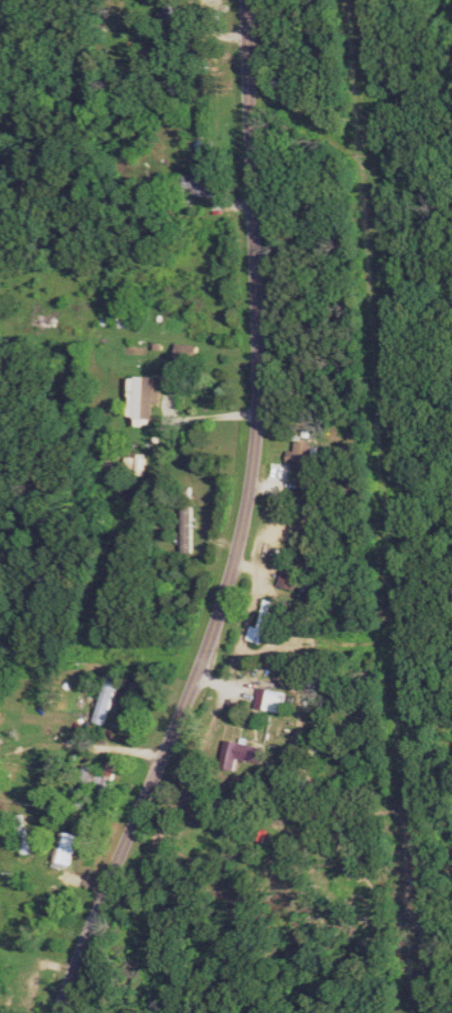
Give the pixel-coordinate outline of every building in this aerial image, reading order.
[(218,197),(218,168),(197,168),(197,178),(192,178),(192,186),(196,186),(196,197),(218,197)] [(182,361),(202,362),(203,345),(182,345),(182,361)] [(136,378),(135,418),(142,418),(142,426),(160,426),(160,378),(136,378)] [(317,472),(317,442),(299,442),(299,452),(291,452),(291,463),(296,463),(296,472),(317,472)] [(322,503),(323,479),(304,478),(304,503),(322,503)] [(195,553),(195,507),(185,507),(185,553),(195,553)] [(282,585),(300,591),(307,571),(289,565),(282,585)] [(278,601),(269,599),(263,627),(256,625),(252,642),(268,646),(278,601)] [(260,709),(287,714),(291,693),(264,688),(260,709)] [(224,768),(240,771),(242,759),(258,762),(261,746),(230,740),(224,768)] [(114,792),(127,761),(117,757),(104,788),(114,792)] [(73,866),(82,837),(66,832),(58,862),(73,866)]
